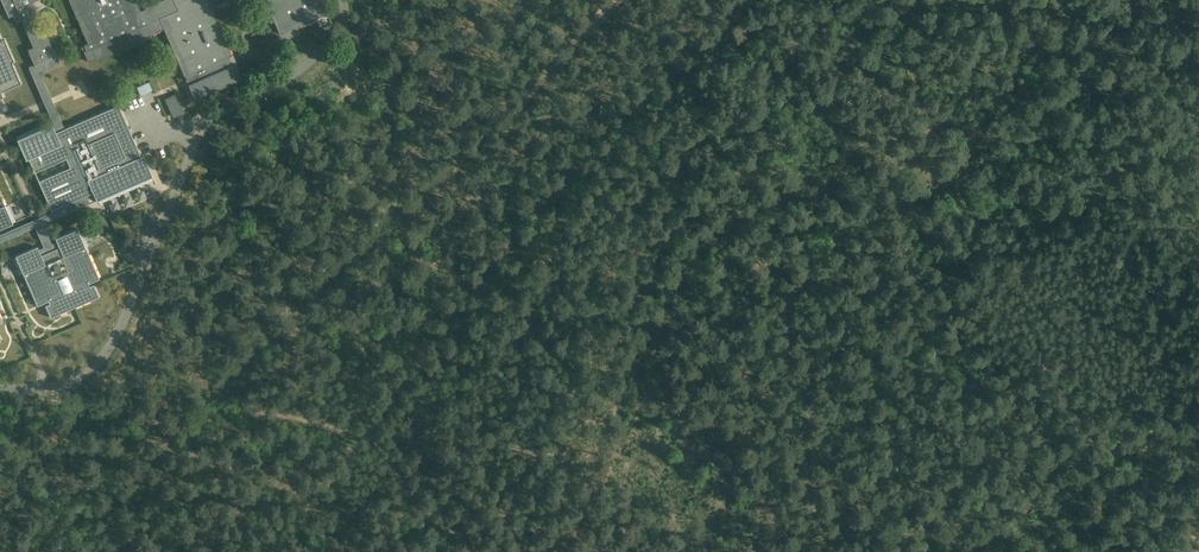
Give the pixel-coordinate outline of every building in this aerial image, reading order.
[(7,18),(13,15),(16,23),(22,20),(34,47),(28,49),(35,65),(55,56),(32,2),(36,0),(0,0),(0,3),(7,18)] [(88,43),(84,45),(84,46),(81,47),(88,62),(95,58),(97,61),(98,60),(98,61),(110,56),(110,55),(111,55),(112,55),(123,50),(123,49),(125,48),(125,49),(136,44),(136,43),(138,43),(150,38),(151,37),(150,35),(164,29),(184,76),(185,76),(186,79),(189,85),(195,99),(241,78),(235,64),(232,65),(228,56),(231,55),(208,2),(212,0),(163,0),(145,8),(146,9),(140,11),(135,0),(69,0),(88,43)] [(280,33),(327,13),(321,0),(266,0),(280,33)] [(3,97),(1,92),(21,83),(12,62),(14,61),(5,40),(2,40),(0,34),(0,98),(3,97)] [(51,126),(18,141),(22,149),(27,161),(29,159),(35,172),(66,158),(70,167),(39,181),(52,210),(93,192),(94,193),(97,199),(97,200),(152,176),(153,176),(144,155),(141,156),(141,155),(119,106),(118,105),(65,129),(42,79),(46,70),(61,64),(57,56),(56,57),(55,56),(35,65),(28,67),(43,102),(46,108),(55,128),(53,129),(51,126)] [(83,89),(68,94),(70,100),(61,103),(63,107),(73,104),(74,108),(88,104),(83,89)] [(137,96),(141,105),(154,99),(150,90),(137,96)] [(13,224),(0,193),(0,230),(13,224)] [(89,283),(100,278),(78,229),(56,238),(60,247),(42,255),(39,247),(17,256),(38,305),(49,300),(51,303),(46,305),(52,317),(78,306),(100,296),(95,284),(90,286),(89,283)]
